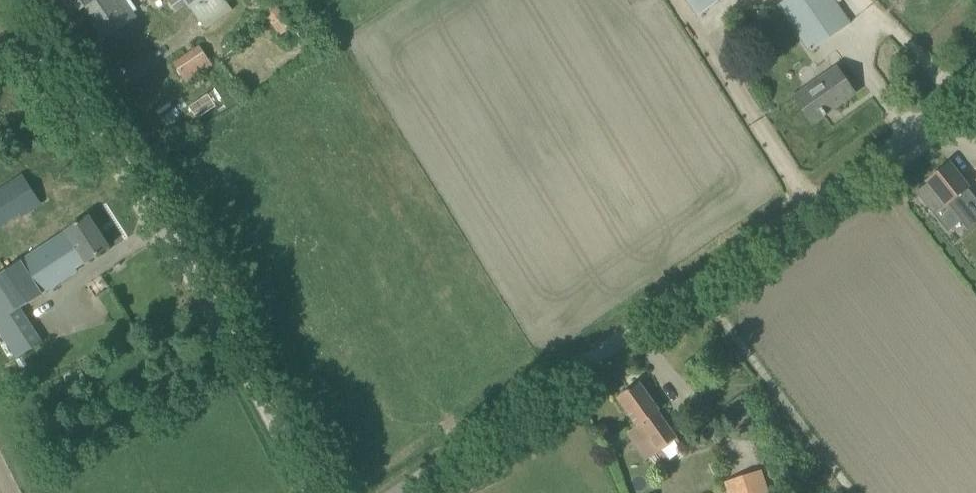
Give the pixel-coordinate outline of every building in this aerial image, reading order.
[(74,14),(84,7),(96,25),(105,38),(132,19),(129,14),(136,9),(130,0),(65,0),(74,14)] [(225,0),(200,0),(191,6),(206,30),(233,11),(225,0)] [(720,0),(688,0),(699,15),(720,0)] [(835,0),(785,0),(779,4),(811,51),(851,23),(835,0)] [(174,63),(187,83),(213,65),(200,46),(174,63)] [(811,124),(855,93),(837,67),(795,97),(811,124)] [(207,93),(189,106),(198,118),(216,105),(207,93)] [(945,202),(947,204),(955,198),(967,214),(975,207),(975,203),(965,190),(968,187),(950,164),(928,181),(930,183),(918,192),(934,212),(945,202)] [(41,203),(24,176),(3,190),(21,217),(41,203)] [(109,247),(89,216),(0,275),(0,330),(18,358),(41,344),(18,310),(77,271),(76,269),(109,247)] [(659,411),(639,382),(618,398),(637,426),(639,424),(665,462),(684,449),(658,411),(659,411)] [(758,471),(725,482),(729,492),(767,492),(760,470),(758,471)]
